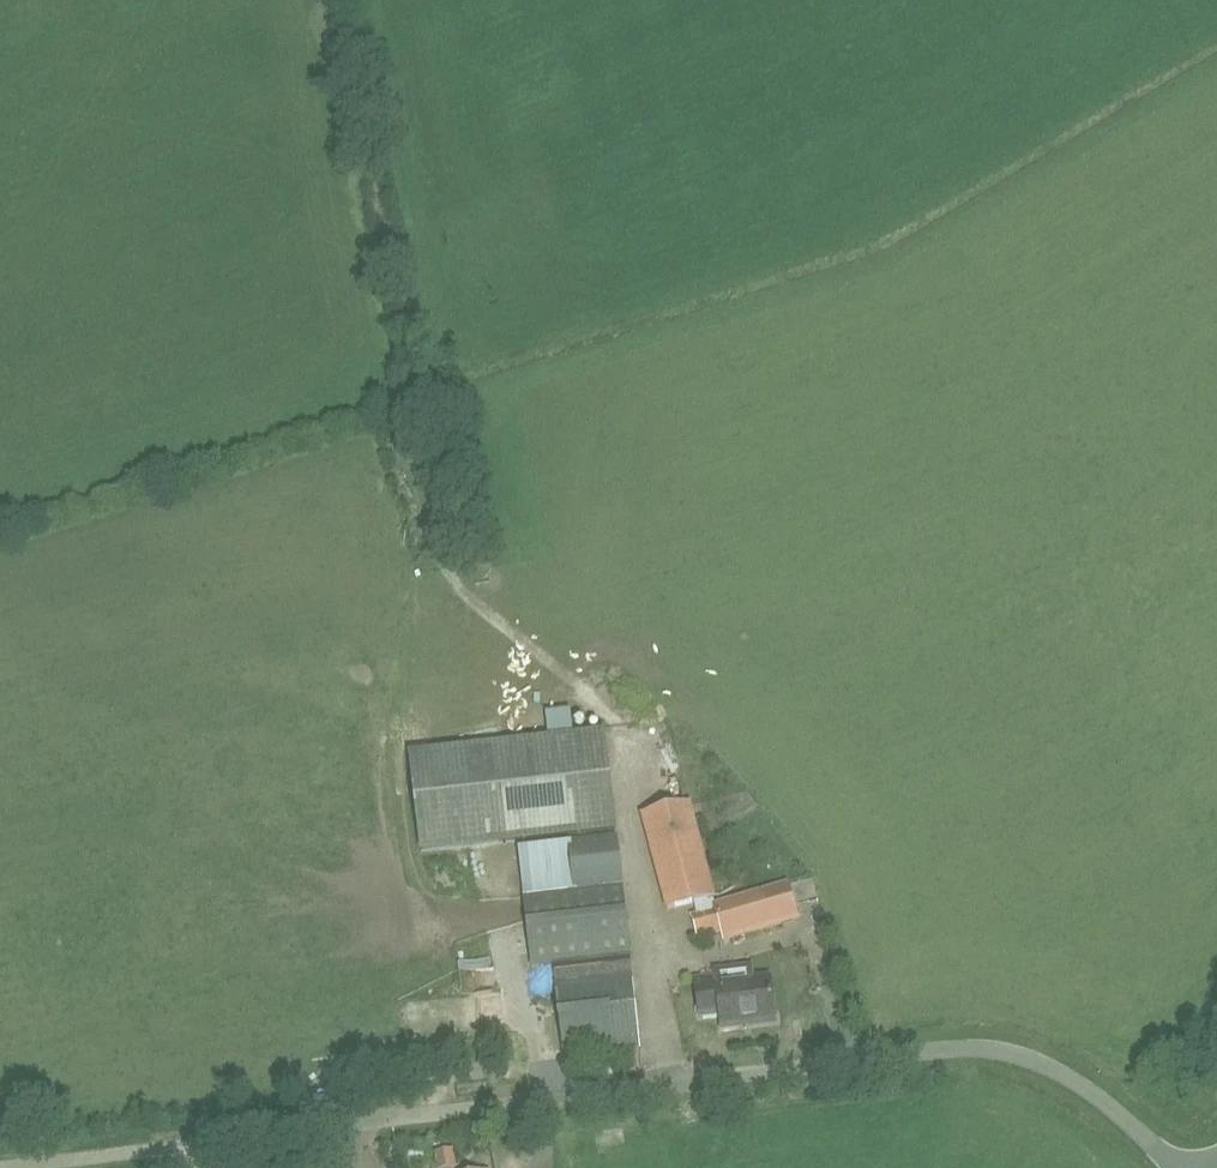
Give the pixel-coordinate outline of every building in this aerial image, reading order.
[(575,710),(550,712),(552,734),(577,732),(575,710)] [(604,735),(410,757),(421,852),(615,830),(604,735)] [(712,899),(689,806),(643,817),(666,911),(712,899)] [(552,966),(554,985),(563,1058),(639,1049),(619,880),(615,833),(566,838),(572,894),(523,900),(531,968),(552,966)] [(695,933),(717,926),(721,942),(795,921),(786,887),(712,908),(713,912),(691,918),(695,933)] [(718,1030),(776,1023),(771,979),(715,986),(714,978),(693,981),(697,1018),(716,1016),(718,1030)] [(498,1003),(494,989),(462,997),(466,1011),(498,1003)]
